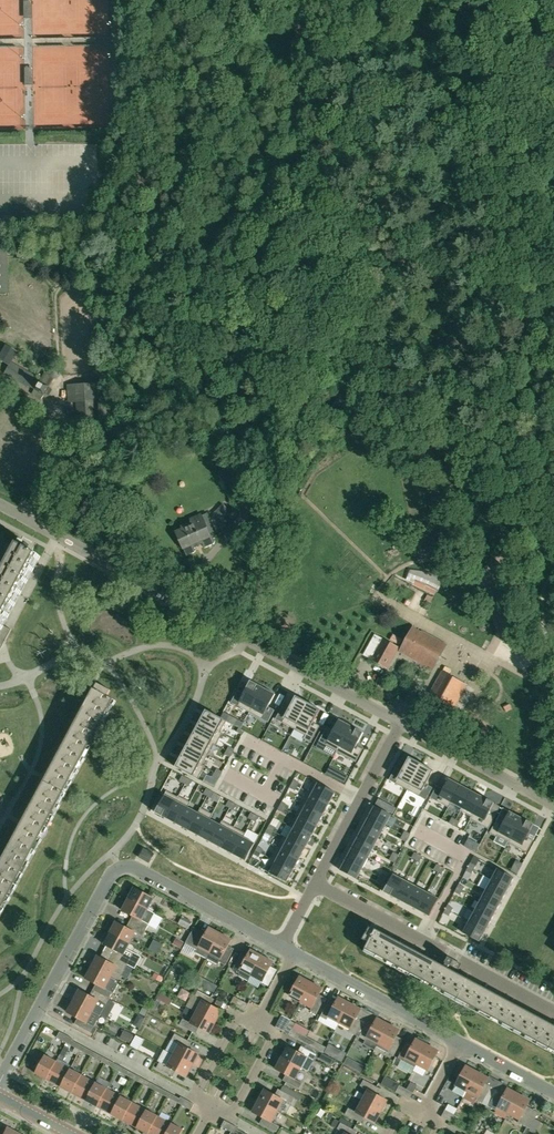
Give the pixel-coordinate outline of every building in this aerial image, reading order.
[(37,246),(30,239),(27,242),(34,249),(37,246)] [(18,365),(12,362),(18,351),(7,344),(0,356),(0,359),(10,365),(5,373),(33,390),(31,393),(41,399),(45,393),(49,395),(52,389),(49,387),(54,378),(44,372),(39,380),(33,377),(34,375),(18,365)] [(111,399),(111,389),(110,377),(99,377),(99,384),(68,385),(69,402),(77,402),(78,416),(93,415),(93,400),(111,399)] [(223,505),(215,513),(223,521),(231,513),(223,505)] [(183,529),(177,532),(187,556),(195,552),(196,550),(194,546),(202,543),(204,547),(206,547),(214,544),(215,540),(215,539),(214,537),(213,536),(210,535),(209,533),(214,531),(206,514),(202,516),(201,514),(191,519),(192,521),(182,526),(183,529)] [(5,629),(2,628),(41,556),(38,555),(38,554),(19,544),(0,579),(0,639),(5,629)] [(426,585),(415,581),(415,583),(425,587),(436,592),(437,590),(426,585)] [(520,585),(523,594),(533,590),(530,582),(520,585)] [(430,604),(433,597),(428,594),(425,601),(430,604)] [(287,625),(281,627),(284,637),(290,636),(288,630),(287,625)] [(414,628),(401,651),(432,668),(445,645),(414,628)] [(364,655),(387,667),(398,647),(375,634),(364,655)] [(392,634),(389,640),(399,645),(402,639),(392,634)] [(442,671),(430,694),(453,707),(454,707),(458,700),(466,685),(442,671)] [(238,690),(231,702),(249,712),(263,687),(251,681),(244,693),(238,690)] [(114,699),(107,695),(110,690),(98,683),(95,689),(94,688),(0,864),(0,911),(114,699)] [(263,687),(249,712),(268,722),(275,710),(268,707),(275,694),(263,687)] [(282,707),(276,719),(294,729),(308,703),(296,696),(288,710),(282,707)] [(308,703),(294,729),(306,735),(304,739),(311,742),(320,726),(313,722),(320,709),(308,703)] [(206,710),(200,721),(222,734),(223,733),(220,732),(226,721),(220,717),(206,710)] [(326,729),(319,741),(337,750),(337,752),(351,726),(339,719),(332,732),(326,729)] [(200,721),(194,733),(216,745),(222,734),(200,721)] [(351,726),(337,752),(356,762),(363,749),(356,745),(363,732),(351,726)] [(194,733),(188,744),(208,755),(214,744),(216,745),(194,733)] [(188,744),(182,755),(204,767),(205,767),(202,765),(208,755),(188,744)] [(182,755),(176,767),(198,779),(204,767),(182,755)] [(396,767),(389,780),(407,790),(421,764),(409,757),(402,771),(396,767)] [(421,764),(407,790),(426,800),(432,787),(426,784),(434,770),(421,764)] [(341,772),(337,779),(344,783),(348,776),(341,772)] [(182,775),(179,781),(185,784),(188,778),(182,775)] [(437,785),(430,798),(448,807),(460,785),(449,778),(443,789),(437,785)] [(307,791),(307,792),(329,804),(336,792),(314,781),(308,792),(307,791)] [(460,785),(448,807),(449,807),(451,803),(461,808),(460,811),(461,811),(472,791),(460,785)] [(167,791),(155,812),(167,819),(179,796),(178,796),(178,797),(167,791)] [(472,791),(461,811),(471,817),(470,819),(471,819),(483,796),(472,791)] [(307,792),(301,803),(323,815),(329,804),(307,792)] [(179,796),(167,819),(178,824),(190,802),(179,796)] [(483,796),(471,819),(488,829),(495,817),(489,813),(494,803),(483,796)] [(190,802),(178,824),(189,830),(201,808),(198,812),(188,807),(191,802),(190,802)] [(302,804),(296,814),(317,826),(323,815),(301,803),(300,803),(302,804)] [(374,805),(369,816),(385,826),(391,814),(374,805)] [(201,808),(189,830),(200,836),(212,814),(201,808)] [(496,821),(490,833),(497,837),(497,835),(508,841),(508,842),(508,843),(522,818),(509,811),(502,824),(496,821)] [(212,814),(200,836),(211,842),(223,821),(222,821),(220,824),(210,819),(213,814),(212,814)] [(297,816),(291,826),(311,837),(317,826),(296,814),(296,815),(297,816)] [(369,816),(363,827),(380,836),(385,826),(369,816)] [(522,818),(508,843),(527,852),(533,840),(527,837),(534,824),(522,818)] [(223,821),(211,842),(222,848),(234,827),(223,821)] [(284,836),(284,837),(305,848),(311,837),(291,826),(291,827),(293,828),(288,838),(284,836)] [(234,827),(222,848),(234,854),(245,833),(234,827)] [(363,827),(357,838),(374,847),(380,836),(363,827)] [(245,833),(234,854),(245,861),(255,843),(244,837),(246,833),(245,833)] [(277,847),(299,859),(305,848),(284,837),(278,847),(277,847)] [(357,838),(352,848),(368,857),(374,847),(357,838)] [(468,838),(464,846),(476,852),(480,845),(468,838)] [(277,847),(271,858),(293,870),(299,859),(277,847)] [(144,848),(139,857),(150,863),(155,853),(144,848)] [(352,848),(346,859),(363,868),(368,857),(352,848)] [(271,858),(265,870),(287,882),(293,870),(271,858)] [(346,859),(340,870),(357,879),(363,868),(346,859)] [(497,868),(491,879),(508,888),(514,877),(497,868)] [(393,874),(384,892),(395,898),(405,880),(393,874)] [(491,879),(486,890),(503,899),(508,888),(491,879)] [(405,880),(395,898),(406,904),(416,886),(405,880)] [(416,886),(406,904),(418,910),(427,892),(416,886)] [(128,899),(147,909),(153,898),(134,888),(128,899)] [(486,890),(480,900),(497,909),(503,899),(486,890)] [(427,892),(418,910),(429,916),(439,898),(427,892)] [(141,920),(147,909),(128,899),(122,910),(136,917),(133,923),(146,930),(149,924),(141,920)] [(480,900),(474,911),(491,920),(497,909),(480,900)] [(474,911),(469,921),(486,930),(491,920),(474,911)] [(182,917),(178,925),(188,930),(192,922),(182,917)] [(469,921),(463,932),(480,941),(486,930),(469,921)] [(146,930),(133,923),(129,929),(116,922),(110,933),(129,943),(135,932),(143,936),(146,930)] [(453,970),(454,967),(451,965),(454,960),(449,957),(446,962),(444,966),(375,929),(370,926),(363,939),(368,942),(365,948),(492,1017),(503,1023),(553,1050),(553,1025),(453,970)] [(207,958),(220,934),(209,928),(204,936),(199,933),(191,947),(197,950),(196,952),(207,958)] [(191,947),(199,933),(193,930),(185,943),(191,947)] [(126,949),(129,943),(110,933),(104,944),(117,951),(114,957),(128,964),(134,953),(126,949)] [(218,964),(219,962),(226,965),(233,951),(227,948),(231,940),(220,934),(207,958),(218,964)] [(184,941),(178,938),(174,944),(180,947),(184,941)] [(252,975),(262,956),(251,950),(246,958),(240,955),(233,969),(239,972),(240,976),(249,981),(252,975)] [(128,964),(114,957),(111,963),(98,956),(92,967),(111,977),(114,971),(122,976),(128,964)] [(252,975),(263,981),(262,982),(268,985),(276,970),(270,967),(273,962),(262,956),(252,975)] [(117,980),(111,977),(92,967),(86,978),(99,985),(96,991),(109,998),(113,992),(114,993),(119,984),(116,982),(117,980)] [(154,973),(152,977),(161,981),(163,977),(154,973)] [(301,1001),(311,982),(300,976),(290,995),(301,1001)] [(211,981),(208,989),(215,993),(219,985),(211,981)] [(311,982),(301,1001),(312,1007),(310,1010),(316,1014),(324,1000),(318,997),(322,989),(311,982)] [(109,998),(96,991),(93,997),(80,990),(74,1001),(92,1011),(100,1015),(109,998)] [(197,1012),(215,1022),(221,1010),(208,1003),(212,997),(198,990),(195,996),(203,1000),(197,1012)] [(165,994),(159,992),(156,997),(157,997),(154,1002),(159,1005),(165,994)] [(234,996),(231,1003),(244,1011),(248,1004),(234,996)] [(340,1022),(350,1003),(338,997),(334,1006),(328,1003),(321,1016),(327,1019),(328,1016),(340,1022)] [(92,1011),(74,1001),(68,1012),(81,1019),(77,1025),(94,1034),(97,1028),(94,1026),(100,1015),(92,1011)] [(350,1003),(340,1022),(351,1028),(349,1031),(355,1035),(362,1021),(356,1018),(361,1009),(350,1003)] [(209,1033),(215,1022),(197,1012),(191,1023),(183,1019),(180,1025),(193,1032),(196,1026),(209,1033)] [(144,1019),(139,1016),(135,1022),(141,1025),(144,1019)] [(293,1028),(289,1025),(291,1021),(281,1016),(275,1027),(289,1035),(292,1029),(293,1028)] [(377,1046),(388,1024),(377,1018),(372,1027),(366,1023),(359,1037),(365,1040),(363,1044),(375,1050),(377,1046)] [(377,1046),(388,1052),(394,1055),(401,1042),(395,1039),(400,1030),(388,1024),(377,1046)] [(304,1042),(307,1037),(292,1029),(289,1035),(304,1042)] [(60,1031),(57,1037),(70,1045),(73,1038),(60,1031)] [(134,1036),(124,1031),(122,1036),(131,1041),(134,1036)] [(174,1055),(192,1065),(198,1053),(185,1046),(188,1040),(175,1033),(172,1039),(179,1044),(174,1055)] [(326,1047),(307,1037),(304,1042),(323,1053),(326,1047)] [(417,1064),(427,1045),(426,1044),(428,1041),(419,1037),(417,1040),(416,1039),(411,1047),(405,1044),(398,1058),(404,1061),(406,1058),(417,1064)] [(85,1047),(77,1043),(75,1047),(83,1051),(85,1047)] [(329,1044),(324,1053),(342,1062),(346,1053),(329,1044)] [(427,1045),(417,1064),(428,1070),(438,1051),(427,1045)] [(288,1046),(282,1057),(301,1067),(309,1072),(314,1061),(318,1054),(304,1047),(301,1053),(288,1046)] [(98,1054),(90,1050),(88,1054),(96,1058),(98,1054)] [(334,1059),(323,1053),(320,1059),(331,1064),(334,1059)] [(48,1080),(57,1062),(45,1055),(42,1060),(39,1059),(35,1066),(38,1067),(35,1073),(48,1080)] [(186,1076),(192,1065),(174,1055),(168,1066),(160,1062),(156,1068),(170,1075),(173,1069),(186,1076)] [(111,1061),(103,1057),(100,1061),(109,1065),(111,1061)] [(295,1079),(301,1067),(282,1057),(276,1069),(289,1076),(286,1082),(299,1089),(303,1083),(295,1079)] [(352,1060),(348,1066),(361,1073),(364,1066),(352,1060)] [(60,1086),(70,1068),(57,1062),(48,1080),(60,1086)] [(124,1068),(116,1064),(113,1068),(121,1072),(124,1068)] [(467,1091),(477,1072),(466,1066),(456,1084),(456,1085),(453,1091),(464,1097),(467,1091)] [(73,1093),(82,1075),(70,1068),(60,1086),(73,1093)] [(137,1075),(128,1070),(126,1075),(134,1079),(137,1075)] [(477,1072),(467,1091),(478,1096),(476,1100),(482,1103),(490,1090),(484,1086),(488,1078),(477,1072)] [(82,1075),(73,1093),(85,1100),(95,1082),(82,1075)] [(95,1082),(85,1100),(98,1107),(108,1089),(106,1088),(109,1082),(98,1076),(95,1082)] [(150,1082),(141,1077),(139,1082),(147,1086),(150,1082)] [(362,1101),(381,1111),(387,1100),(374,1093),(377,1087),(364,1079),(360,1086),(368,1090),(362,1101)] [(417,1085),(411,1082),(407,1089),(413,1092),(414,1091),(415,1090),(417,1085)] [(162,1089),(154,1084),(152,1089),(160,1093),(162,1089)] [(399,1085),(396,1092),(409,1099),(413,1092),(399,1085)] [(497,1093),(490,1107),(496,1110),(498,1107),(509,1113),(519,1094),(507,1088),(503,1097),(497,1093)] [(108,1089),(98,1107),(110,1114),(120,1096),(108,1089)] [(259,1100),(278,1111),(284,1099),(291,1104),(295,1098),(281,1090),(278,1096),(265,1089),(259,1100)] [(175,1096),(167,1091),(165,1096),(173,1100),(175,1096)] [(519,1094),(509,1113),(520,1119),(518,1122),(524,1125),(531,1112),(525,1109),(530,1100),(519,1094)] [(120,1096),(110,1114),(123,1120),(133,1102),(120,1096)] [(181,1096),(178,1102),(191,1110),(194,1104),(181,1096)] [(272,1122),(278,1111),(259,1100),(253,1112),(266,1119),(263,1125),(276,1132),(279,1126),(272,1122)] [(375,1122),(381,1111),(362,1101),(356,1112),(348,1108),(345,1114),(359,1121),(362,1115),(375,1122)] [(133,1102),(123,1120),(136,1127),(145,1109),(133,1102)] [(145,1109),(136,1127),(148,1133),(158,1116),(145,1109)] [(459,1117),(445,1109),(441,1116),(455,1124),(459,1117)] [(531,1112),(524,1125),(530,1128),(537,1115),(531,1112)] [(148,1133),(149,1133),(164,1133),(171,1123),(158,1116),(148,1133)] [(341,1122),(335,1119),(332,1125),(337,1128),(341,1122)] [(225,1120),(221,1126),(235,1133),(238,1127),(225,1120)] [(354,1129),(341,1122),(337,1128),(345,1133),(352,1133),(354,1129)] [(164,1133),(181,1133),(183,1129),(171,1123),(164,1133)]
